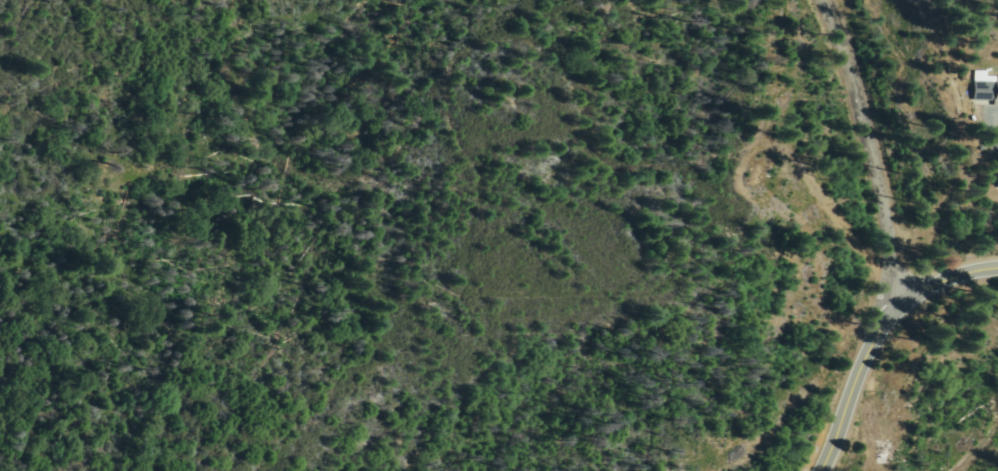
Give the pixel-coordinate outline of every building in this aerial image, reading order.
[(978,69),(997,70),(997,100),(977,99),(978,69)]
